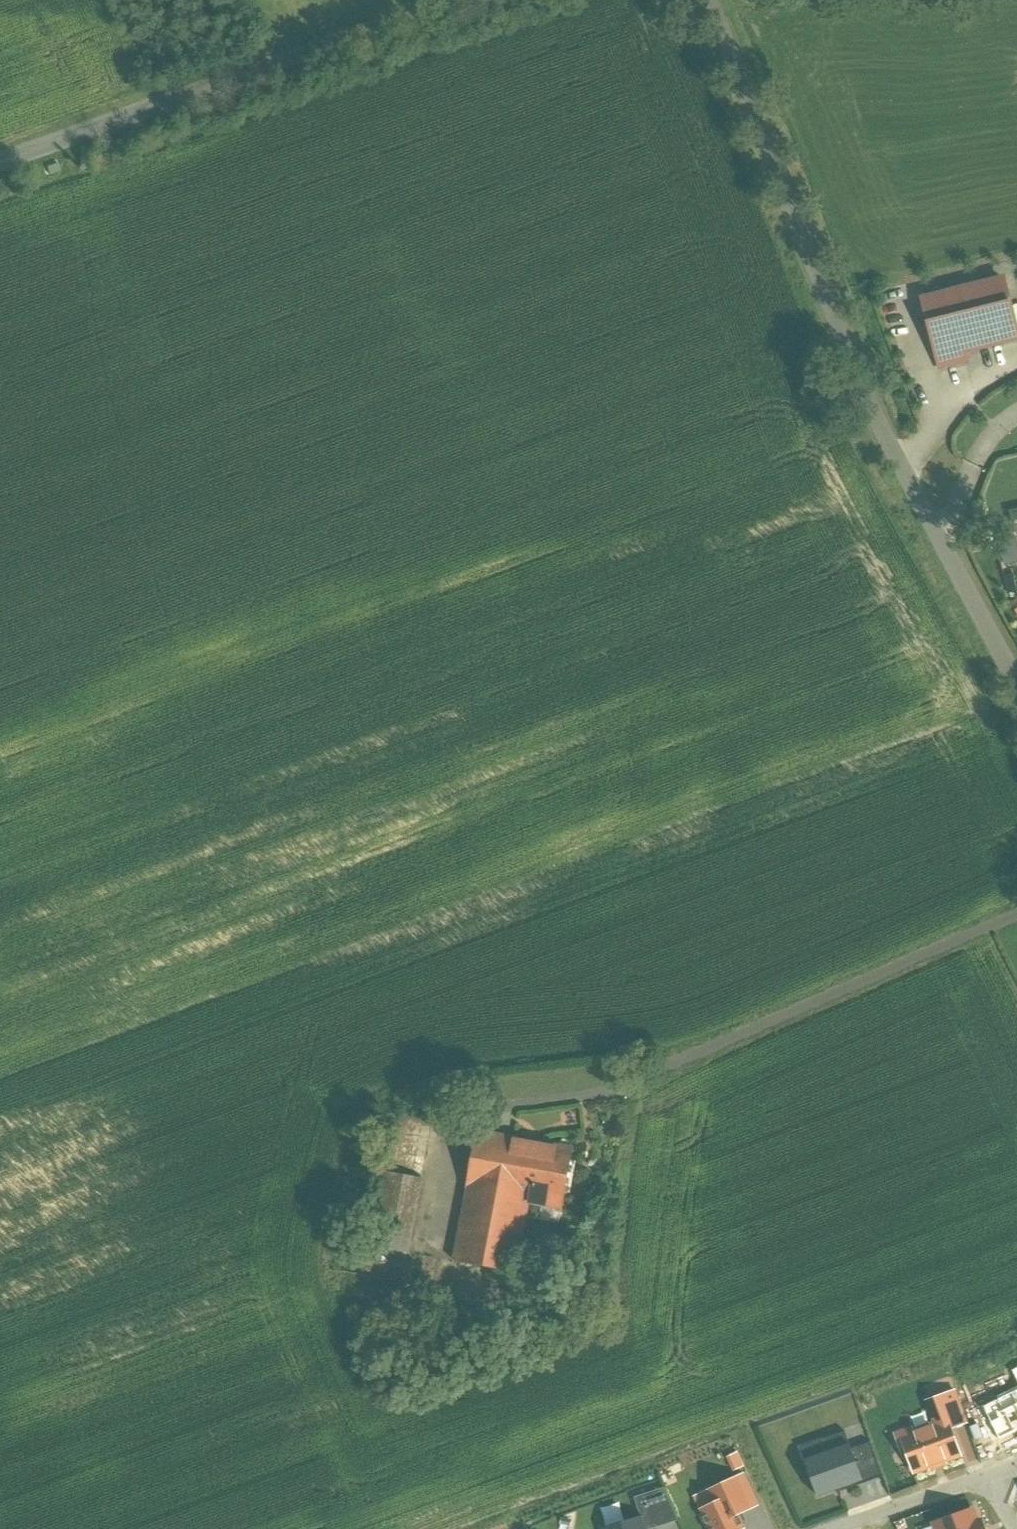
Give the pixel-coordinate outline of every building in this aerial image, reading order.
[(1016,335),(1016,333),(1002,278),(921,299),(939,366),(967,359),(965,349),(1016,335)] [(534,1142),(478,1132),(455,1262),(515,1272),(523,1230),(528,1203),(523,1202),(534,1142)] [(574,1150),(534,1142),(523,1202),(528,1203),(529,1198),(544,1201),(543,1206),(562,1210),(574,1150)] [(422,1179),(388,1173),(374,1247),(408,1254),(422,1179)] [(949,1419),(951,1427),(965,1422),(953,1390),(929,1399),(937,1423),(949,1419)] [(961,1456),(951,1427),(949,1419),(937,1423),(902,1435),(914,1472),(961,1456)] [(838,1492),(864,1483),(852,1449),(845,1431),(801,1447),(819,1495),(836,1488),(838,1492)] [(852,1449),(864,1483),(882,1476),(870,1443),(852,1449)] [(709,1489),(715,1502),(701,1509),(703,1515),(701,1516),(706,1526),(706,1527),(708,1526),(710,1528),(743,1528),(745,1528),(739,1514),(759,1505),(744,1473),(709,1489)] [(666,1485),(635,1496),(641,1512),(646,1527),(676,1516),(666,1485)] [(972,1511),(937,1524),(937,1525),(938,1528),(983,1528),(981,1525),(978,1527),(972,1511)] [(602,1525),(604,1528),(647,1528),(646,1527),(641,1512),(602,1525)]
